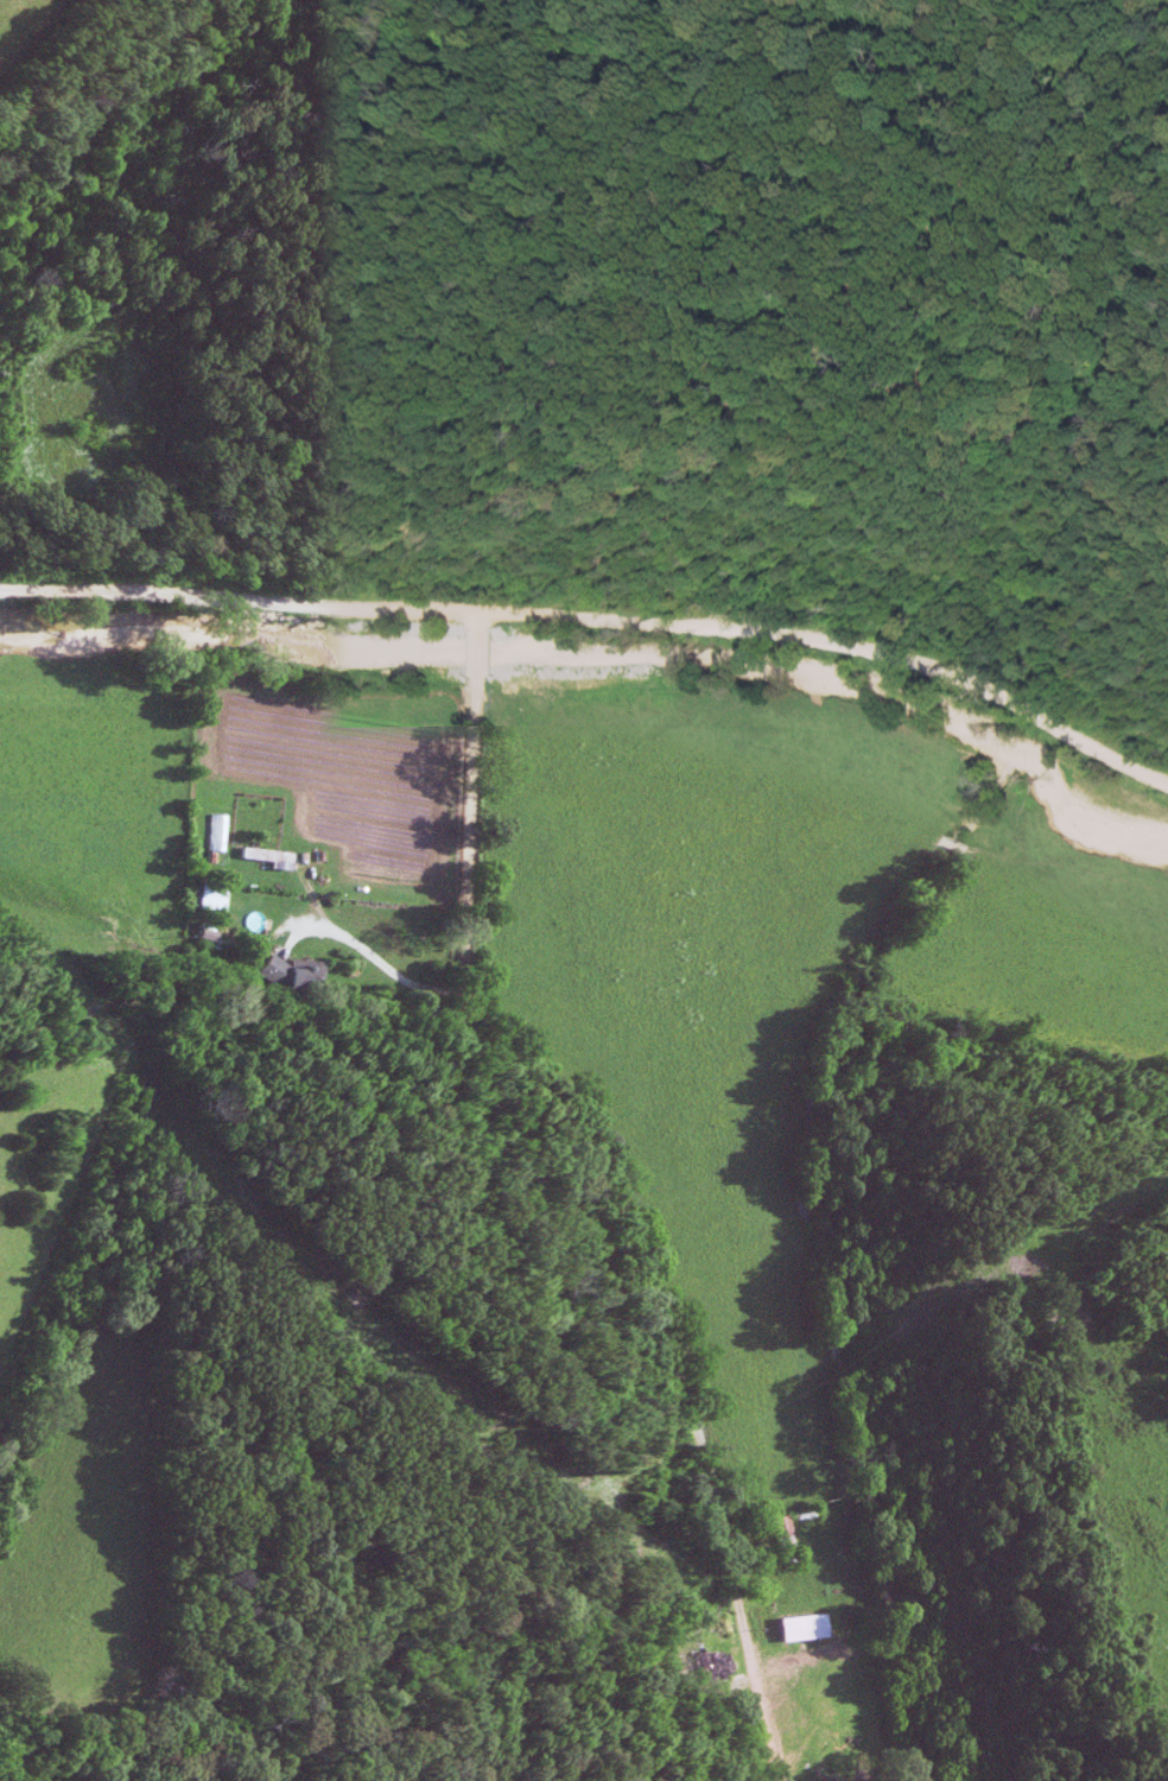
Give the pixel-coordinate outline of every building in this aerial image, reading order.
[(287,855),(234,847),(232,862),(284,869),(287,855)] [(320,963),(286,960),(282,966),(263,954),(251,974),(268,985),(277,985),(287,991),(314,994),(315,981),(319,974),(320,963)] [(771,1644),(821,1638),(818,1614),(768,1620),(771,1644)] [(724,1672),(720,1651),(688,1657),(691,1678),(724,1672)]
